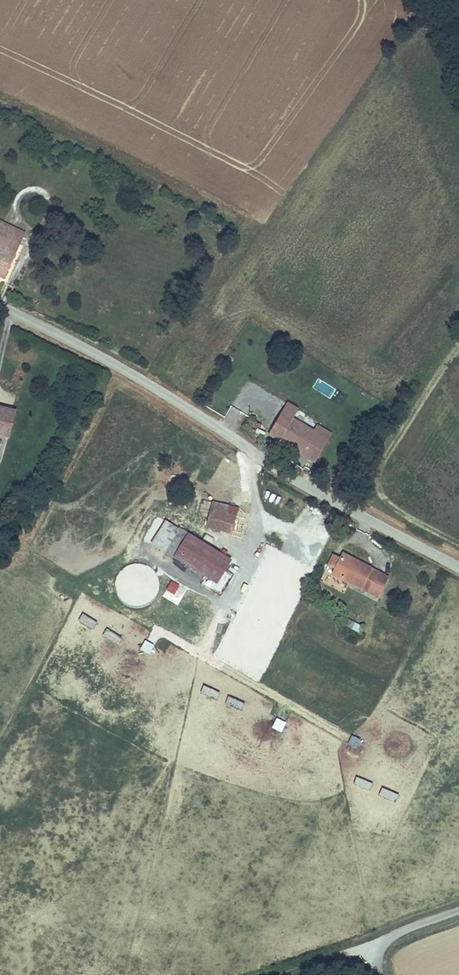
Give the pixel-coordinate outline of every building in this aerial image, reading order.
[(6,277),(22,243),(2,233),(7,223),(0,220),(0,275),(6,277)] [(7,223),(2,233),(22,243),(27,233),(7,223)] [(287,401),(268,434),(277,439),(305,456),(319,432),(314,429),(293,417),(299,408),(287,401)] [(0,411),(0,434),(11,437),(18,409),(2,405),(0,411)] [(319,432),(305,456),(314,461),(321,451),(332,432),(317,424),(314,429),(319,432)] [(220,530),(226,504),(212,501),(206,527),(220,530)] [(238,507),(226,504),(220,530),(231,533),(238,507)] [(151,543),(173,557),(188,534),(165,520),(151,543)] [(188,534),(173,557),(215,582),(229,559),(188,534)] [(331,573),(378,598),(389,576),(342,552),(339,557),(333,553),(327,564),(334,568),(331,573)] [(347,627),(358,632),(362,625),(350,620),(347,627)]
